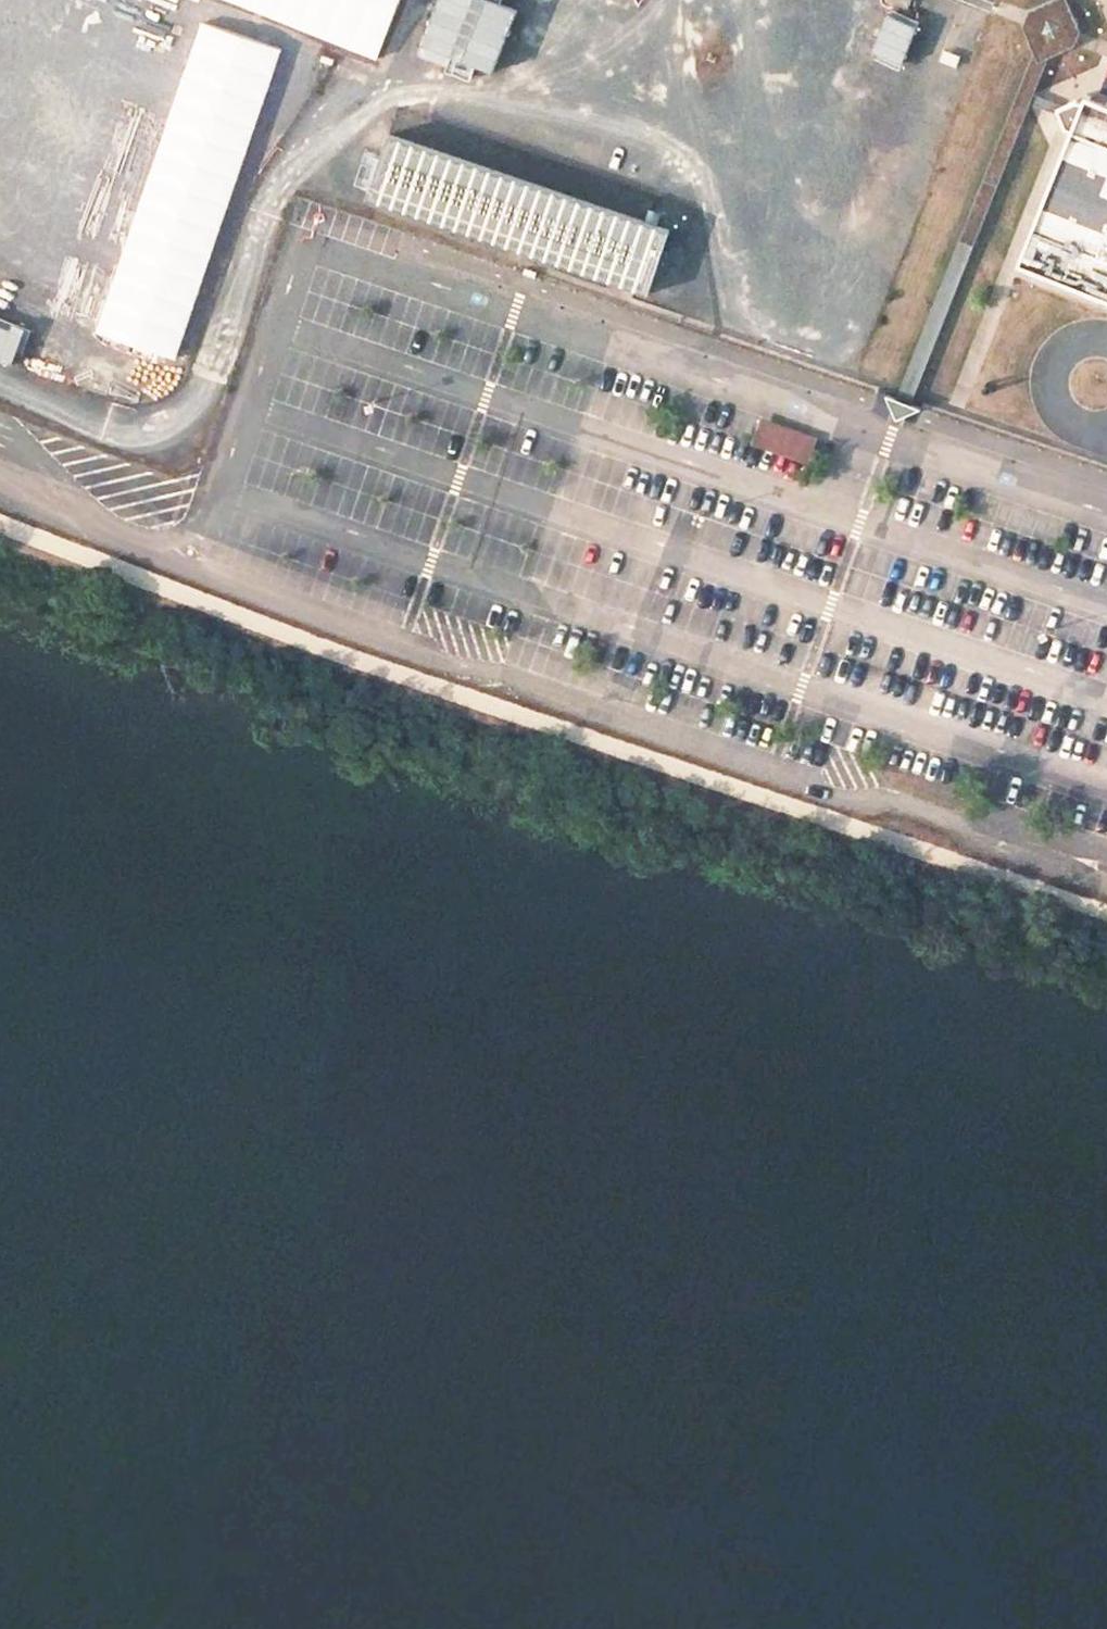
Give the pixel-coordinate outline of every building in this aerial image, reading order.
[(421,60),(479,78),(483,66),(508,74),(529,8),(509,2),(510,0),(440,0),(421,60)] [(873,51),(911,66),(928,26),(889,11),(873,51)] [(1075,89),(1006,257),(1106,298),(1106,102),(1075,89)] [(852,374),(876,307),(376,137),(353,204),(852,374)] [(35,328),(0,314),(0,359),(20,367),(35,328)]
